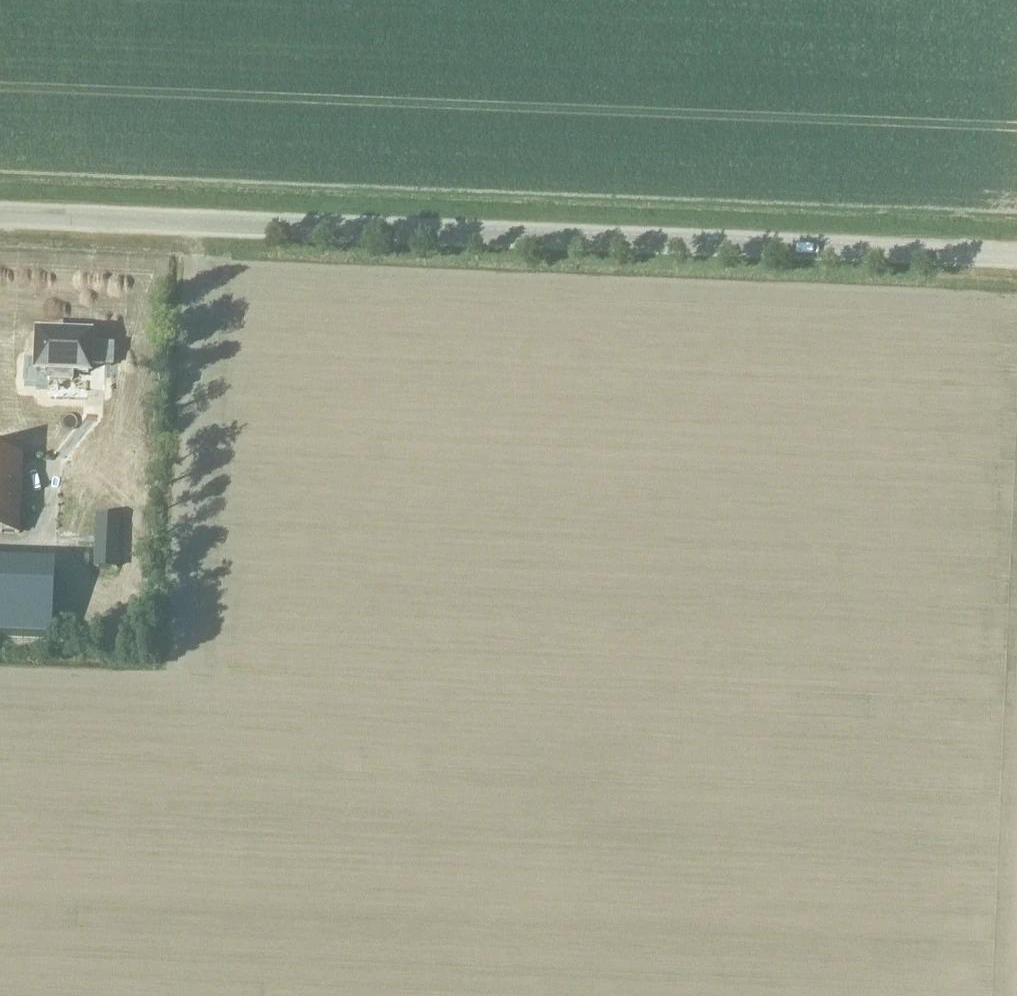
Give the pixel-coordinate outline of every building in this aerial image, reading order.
[(27,359),(28,328),(0,327),(0,358),(27,359)] [(37,336),(36,372),(48,372),(48,380),(71,381),(71,373),(88,374),(88,366),(111,367),(112,347),(89,346),(89,338),(68,337),(68,336),(57,336),(37,336)] [(19,534),(22,455),(0,454),(0,533),(19,534)] [(118,521),(95,520),(93,572),(116,574),(118,521)] [(56,567),(0,565),(0,639),(53,641),(56,567)]
